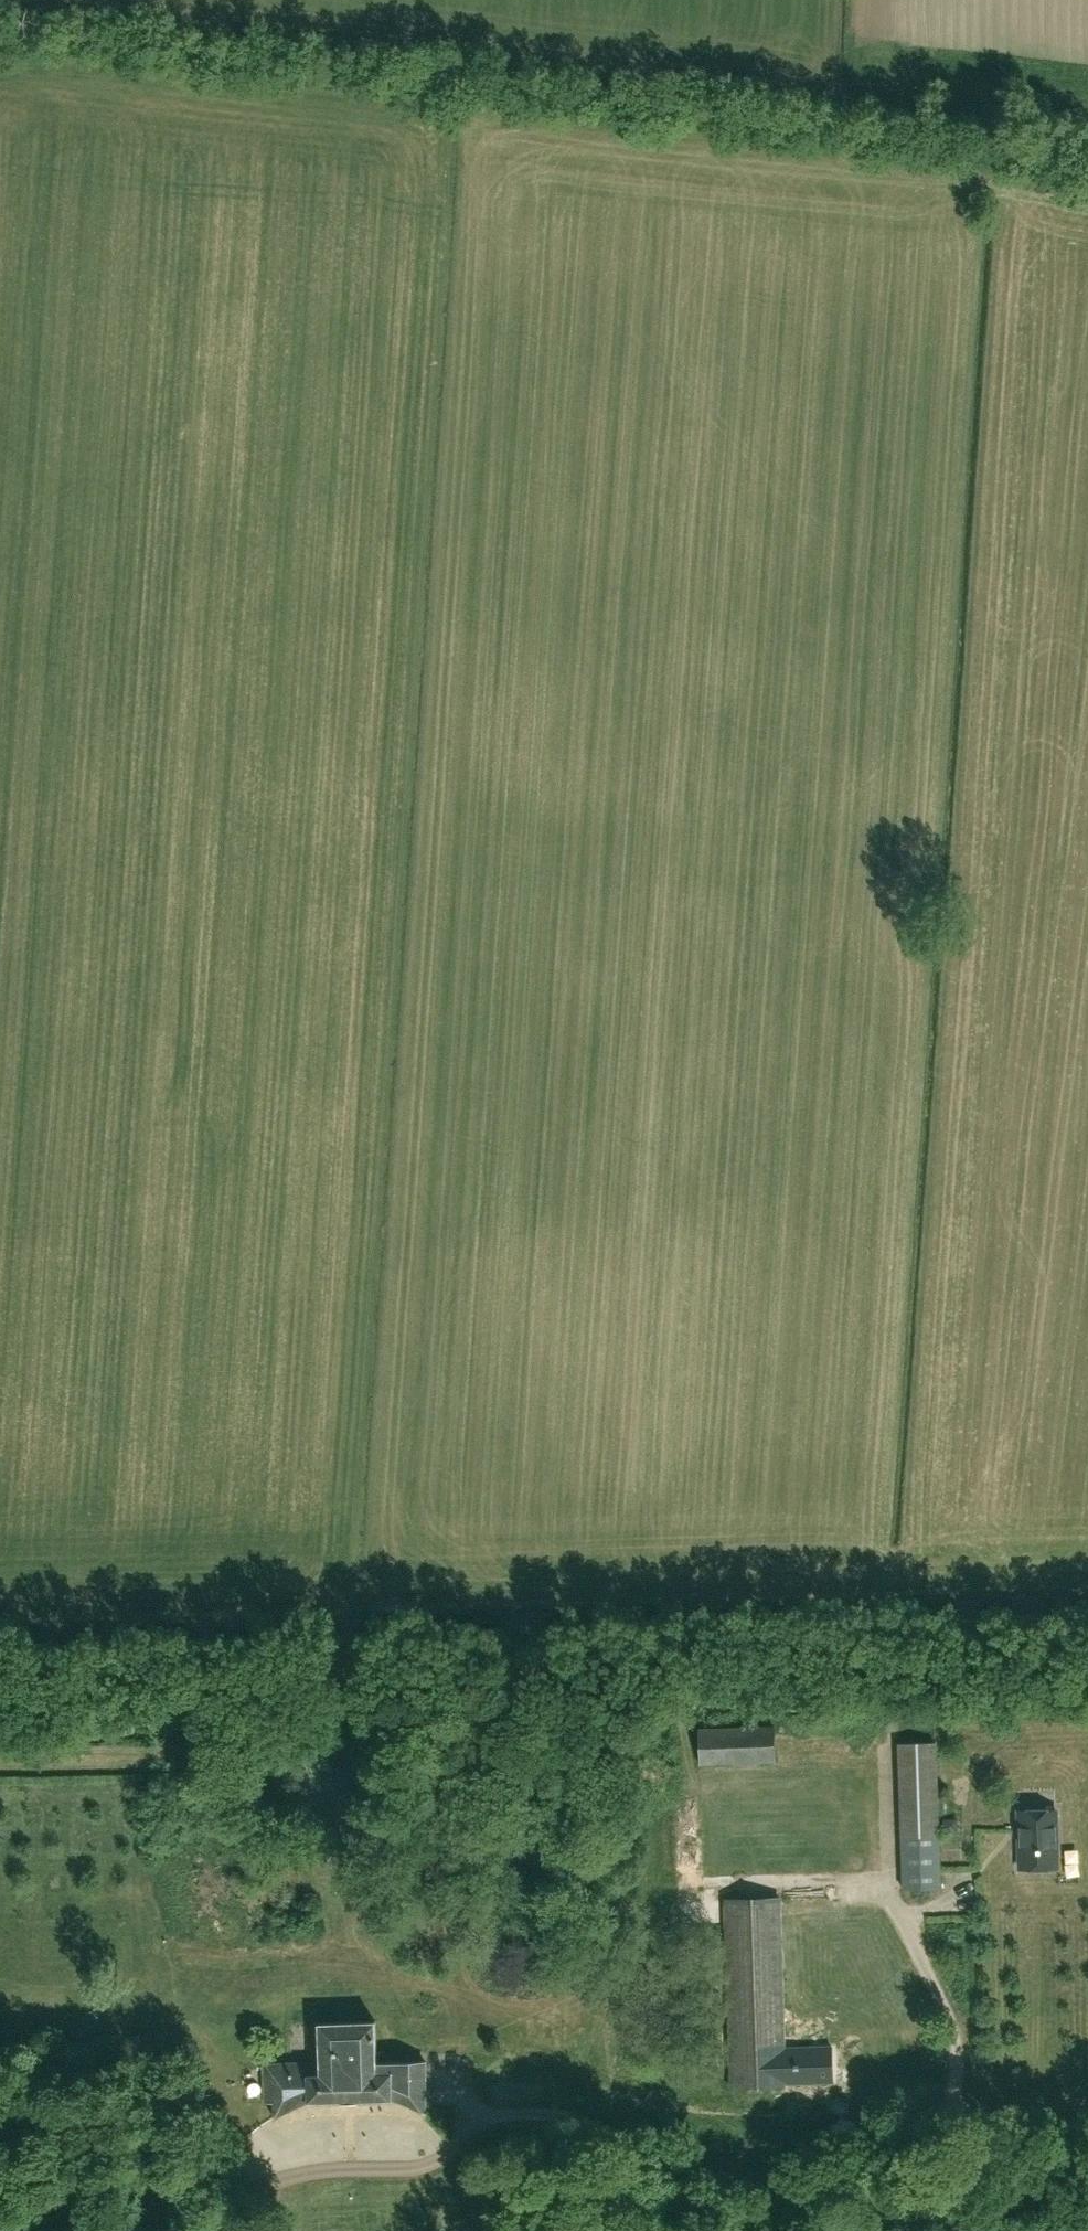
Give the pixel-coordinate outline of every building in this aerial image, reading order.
[(776,1762),(776,1730),(699,1732),(701,1765),(776,1762)] [(902,1890),(942,1888),(939,1797),(936,1742),(899,1743),(901,1797),(899,1797),(902,1890)] [(835,1806),(700,1810),(702,1903),(723,1903),(730,2089),(788,2087),(788,2083),(947,2078),(946,2040),(789,2046),(786,2044),(781,1901),(837,1899),(835,1806)] [(1022,1871),(1060,1870),(1059,1812),(1021,1813),(1022,1871)] [(319,2061),(263,2063),(272,2121),(290,2110),(306,2103),(393,2101),(402,2104),(416,2110),(427,2116),(428,2060),(377,2061),(376,2020),(318,2022),(319,2061)]
